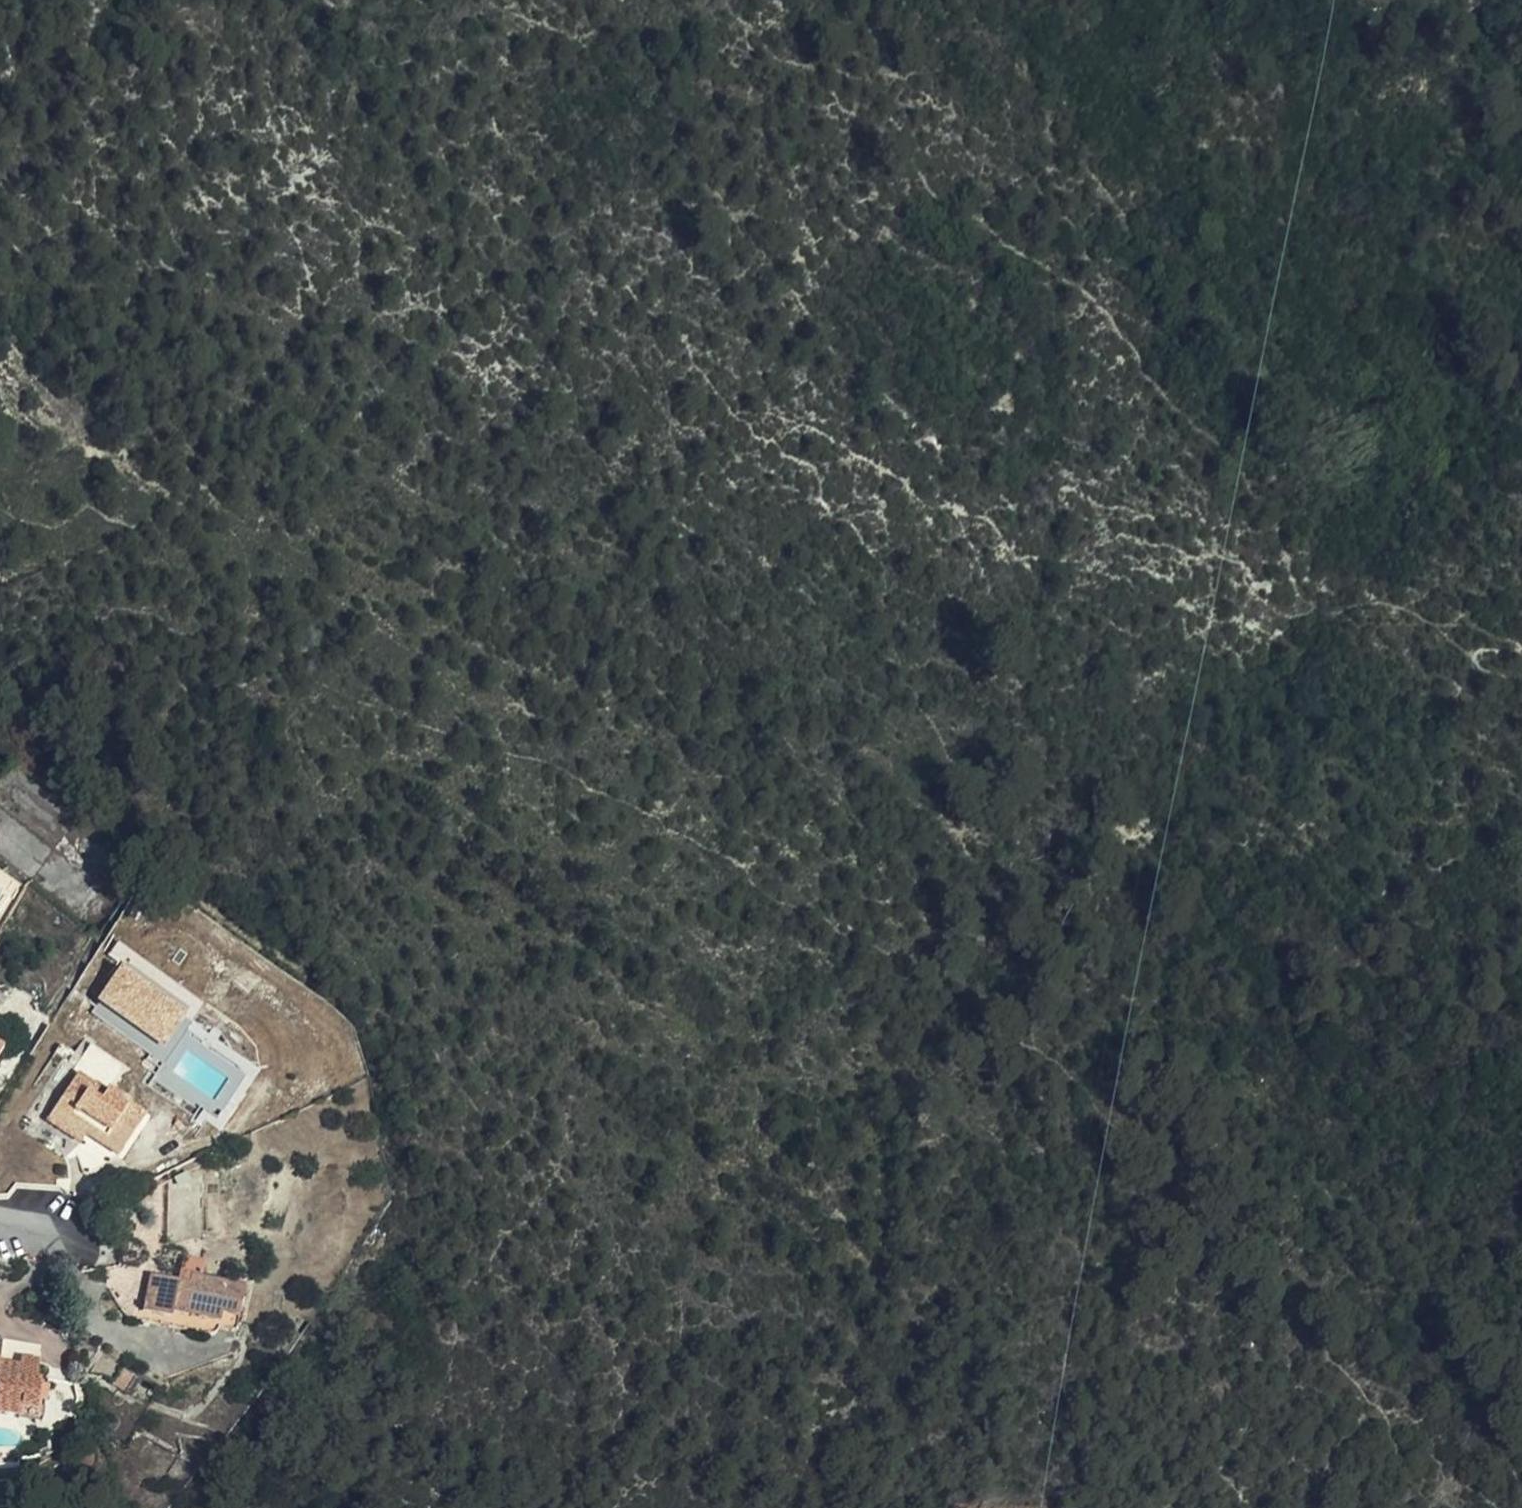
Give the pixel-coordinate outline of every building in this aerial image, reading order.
[(121,966),(97,1004),(166,1048),(191,1010),(121,966)] [(60,1142),(84,1110),(72,1100),(90,1078),(58,1055),(3,1121),(35,1145),(39,1140),(46,1130),(60,1142)] [(103,1125),(84,1110),(60,1142),(78,1157),(103,1125)] [(52,1152),(60,1142),(46,1130),(39,1140),(52,1152)] [(78,1157),(60,1142),(52,1152),(71,1167),(78,1157)] [(134,1279),(158,1283),(160,1273),(137,1267),(134,1279)] [(157,1287),(158,1283),(134,1279),(131,1290),(144,1293),(146,1284),(157,1287)] [(196,1298),(157,1287),(146,1284),(144,1293),(131,1290),(102,1283),(95,1321),(127,1328),(128,1322),(172,1333),(173,1326),(188,1331),(196,1298)] [(46,1357),(0,1356),(0,1414),(45,1415),(46,1357)]
